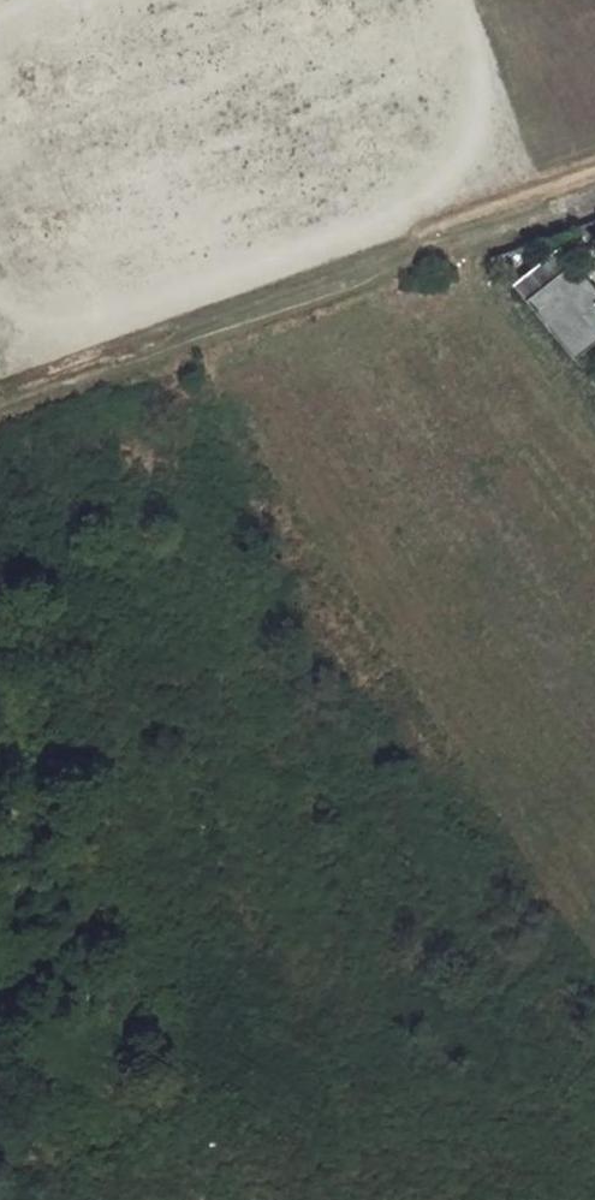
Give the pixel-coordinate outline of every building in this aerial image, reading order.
[(510,283),(571,357),(594,338),(594,290),(569,259),(529,292),(517,277),(510,283)]
